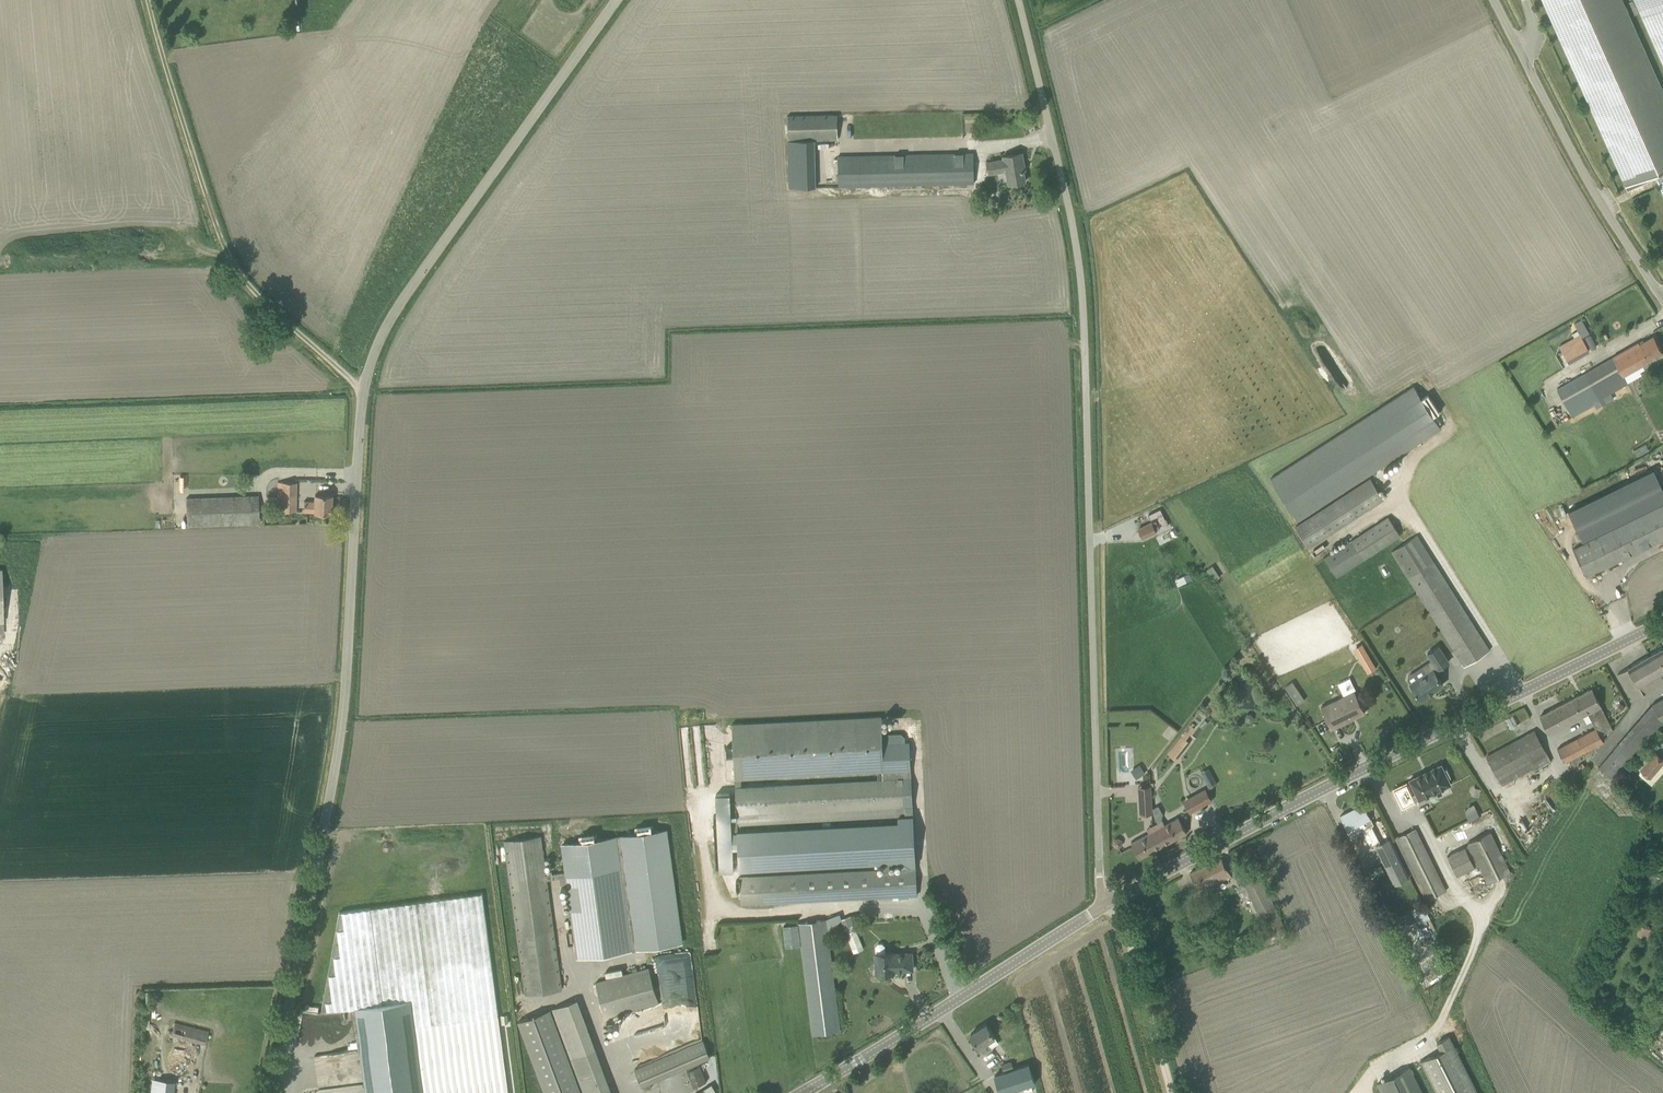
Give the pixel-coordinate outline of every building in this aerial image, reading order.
[(1656,177),(1662,174),(1662,90),(1623,0),(1543,0),(1627,190),(1656,177)] [(1662,64),(1662,0),(1634,0),(1662,64)] [(815,140),(838,139),(838,114),(787,115),(788,187),(801,187),(815,187),(816,187),(815,140)] [(974,183),(973,153),(838,158),(839,188),(974,183)] [(1005,171),(1008,184),(1025,181),(1022,165),(1024,164),(1022,153),(1003,156),(1004,159),(988,162),(990,174),(1005,171)] [(1581,319),(1574,323),(1576,328),(1584,323),(1581,319)] [(1569,358),(1590,348),(1583,334),(1562,344),(1569,358)] [(1654,336),(1644,342),(1643,340),(1557,389),(1573,416),(1600,400),(1599,398),(1628,383),(1623,375),(1662,353),(1654,336)] [(1440,411),(1429,394),(1422,398),(1414,386),(1270,478),(1298,520),(1441,428),(1433,416),(1440,411)] [(1582,540),(1662,500),(1662,488),(1654,468),(1568,511),(1582,540)] [(1309,548),(1383,500),(1370,479),(1296,527),(1309,548)] [(295,510),(295,483),(278,482),(277,496),(282,496),(282,510),(295,510)] [(186,524),(259,523),(258,495),(186,497),(186,524)] [(304,501),(304,512),(331,512),(331,495),(315,495),(315,501),(304,501)] [(1573,549),(1586,577),(1662,539),(1662,505),(1595,538),(1573,549)] [(1337,577),(1400,536),(1388,518),(1325,558),(1337,577)] [(1144,538),(1158,531),(1153,522),(1139,528),(1144,538)] [(1464,666),(1490,650),(1417,535),(1392,552),(1464,666)] [(2,569),(0,569),(0,634),(4,634),(4,621),(4,614),(11,613),(11,606),(4,606),(3,587),(11,586),(10,576),(3,577),(2,569)] [(1178,578),(1180,584),(1192,579),(1190,573),(1178,578)] [(1362,643),(1353,648),(1366,671),(1375,666),(1362,643)] [(1410,684),(1421,700),(1430,694),(1429,693),(1443,684),(1434,670),(1437,667),(1438,669),(1449,662),(1439,646),(1428,653),(1432,659),(1422,666),(1427,673),(1410,684)] [(1633,701),(1645,695),(1644,694),(1662,682),(1662,677),(1661,674),(1662,672),(1662,647),(1617,674),(1633,701)] [(1601,735),(1613,729),(1592,689),(1540,715),(1550,733),(1587,714),(1595,729),(1558,749),(1564,762),(1604,741),(1601,735)] [(1298,690),(1290,695),(1297,705),(1305,700),(1298,690)] [(1321,707),(1332,729),(1365,712),(1355,691),(1321,707)] [(1653,705),(1652,703),(1598,767),(1613,779),(1662,721),(1662,720),(1662,699),(1653,705)] [(1626,706),(1620,702),(1615,708),(1621,712),(1626,706)] [(735,779),(746,778),(877,771),(878,780),(911,778),(910,742),(905,742),(905,736),(901,733),(882,734),(881,716),(732,724),(735,779)] [(700,724),(680,726),(684,786),(705,784),(700,724)] [(1534,771),(1551,761),(1534,731),(1487,756),(1502,785),(1533,769),(1534,771)] [(1181,735),(1167,754),(1176,760),(1190,742),(1188,741),(1186,739),(1181,735)] [(1662,763),(1662,759),(1654,752),(1640,770),(1650,779),(1662,763)] [(1145,772),(1140,764),(1131,770),(1136,778),(1145,772)] [(1416,793),(1411,795),(1414,802),(1449,784),(1447,778),(1449,777),(1445,769),(1443,771),(1440,765),(1409,779),(1416,793)] [(1202,771),(1209,787),(1217,783),(1210,767),(1202,771)] [(905,860),(905,869),(916,868),(911,778),(878,780),(735,787),(737,824),(904,815),(904,822),(738,830),(738,829),(737,829),(739,870),(740,870),(740,869),(905,860)] [(1139,814),(1152,813),(1151,785),(1138,786),(1139,814)] [(1405,785),(1393,791),(1401,808),(1414,802),(1411,795),(1410,796),(1405,785)] [(1121,786),(1112,786),(1112,796),(1121,796),(1121,786)] [(1212,800),(1211,797),(1208,793),(1205,788),(1193,794),(1200,806),(1212,800)] [(719,871),(734,870),(730,793),(716,794),(719,871)] [(1374,825),(1371,818),(1364,804),(1340,816),(1351,837),(1359,832),(1360,834),(1365,831),(1364,830),(1374,825)] [(1479,815),(1476,809),(1466,814),(1469,820),(1471,819),(1472,822),(1479,819),(1477,816),(1479,815)] [(1153,826),(1163,845),(1187,833),(1179,817),(1160,827),(1158,823),(1153,826)] [(1163,845),(1153,826),(1150,827),(1152,831),(1131,843),(1139,858),(1163,845)] [(1389,836),(1385,827),(1376,832),(1380,840),(1389,836)] [(1416,827),(1394,838),(1425,900),(1447,890),(1416,827)] [(565,872),(546,874),(547,880),(559,878),(560,885),(567,884),(577,956),(683,942),(667,830),(561,845),(565,872)] [(1468,843),(1487,883),(1510,871),(1491,831),(1468,843)] [(562,990),(547,880),(546,874),(541,835),(504,840),(525,995),(562,990)] [(1375,845),(1394,885),(1410,878),(1390,838),(1375,845)] [(1465,847),(1447,855),(1457,876),(1475,867),(1465,847)] [(1251,861),(1248,852),(1239,854),(1242,863),(1251,861)] [(1197,887),(1218,877),(1221,882),(1231,877),(1221,857),(1190,873),(1197,887)] [(916,868),(905,869),(739,877),(741,904),(752,903),(917,895),(916,868)] [(1260,874),(1243,882),(1267,933),(1270,932),(1273,939),(1287,932),(1260,874)] [(492,971),(455,976),(445,898),(355,910),(340,912),(339,912),(337,926),(322,1008),(321,1012),(356,1008),(367,1092),(508,1092),(492,971)] [(1420,922),(1431,917),(1424,903),(1413,908),(1420,922)] [(850,916),(841,920),(854,953),(864,949),(857,932),(850,916)] [(813,1034),(840,1031),(826,919),(798,923),(813,1034)] [(1644,937),(1648,928),(1641,925),(1637,935),(1644,937)] [(1257,928),(1237,936),(1240,945),(1263,935),(1262,933),(1259,934),(1257,928)] [(894,952),(885,952),(885,946),(882,943),(878,943),(876,946),(876,953),(875,953),(876,973),(895,972),(895,970),(913,969),(912,953),(894,954),(894,952)] [(958,947),(952,950),(955,956),(961,953),(958,947)] [(605,1017),(658,1002),(649,968),(596,982),(605,1017)] [(577,999),(552,1008),(584,1092),(612,1092),(577,999)] [(550,1009),(519,1021),(546,1092),(581,1092),(550,1009)] [(171,1035),(205,1044),(209,1031),(175,1022),(172,1034),(171,1035)] [(995,1037),(986,1023),(971,1034),(984,1054),(992,1050),(987,1042),(995,1037)] [(1449,1036),(1437,1043),(1441,1051),(1421,1061),(1438,1092),(1478,1092),(1449,1036)] [(710,1056),(703,1039),(635,1068),(644,1090),(651,1087),(649,1082),(678,1070),(685,1087),(697,1082),(701,1089),(713,1084),(702,1059),(710,1056)] [(1012,1061),(1002,1064),(1004,1071),(1014,1068),(1012,1061)] [(185,1063),(175,1068),(179,1078),(189,1073),(185,1063)] [(1036,1082),(1029,1063),(1014,1068),(1004,1071),(994,1074),(1001,1092),(1004,1092),(1036,1082)] [(1383,1092),(1423,1092),(1410,1067),(1378,1083),(1383,1092)] [(175,1079),(151,1078),(150,1092),(174,1092),(175,1079)]
